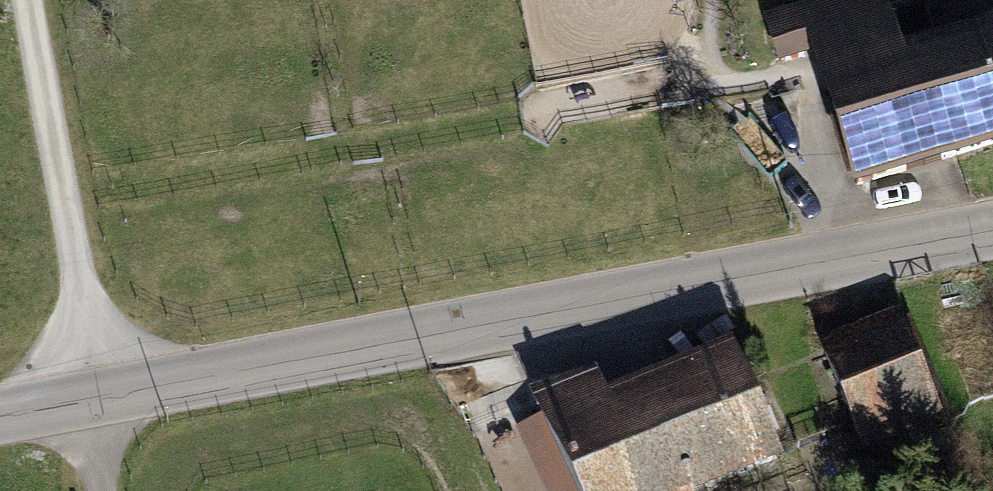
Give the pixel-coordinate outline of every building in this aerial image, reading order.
[(826,82),(858,184),(992,143),(992,39),(898,68),(881,12),(883,12),(880,0),(845,0),(771,16),(779,55),(815,47),(826,82)] [(820,356),(869,462),(947,426),(898,320),(820,356)] [(576,490),(695,490),(776,457),(731,346),(709,356),(716,372),(613,416),(598,386),(538,408),(576,490)]
